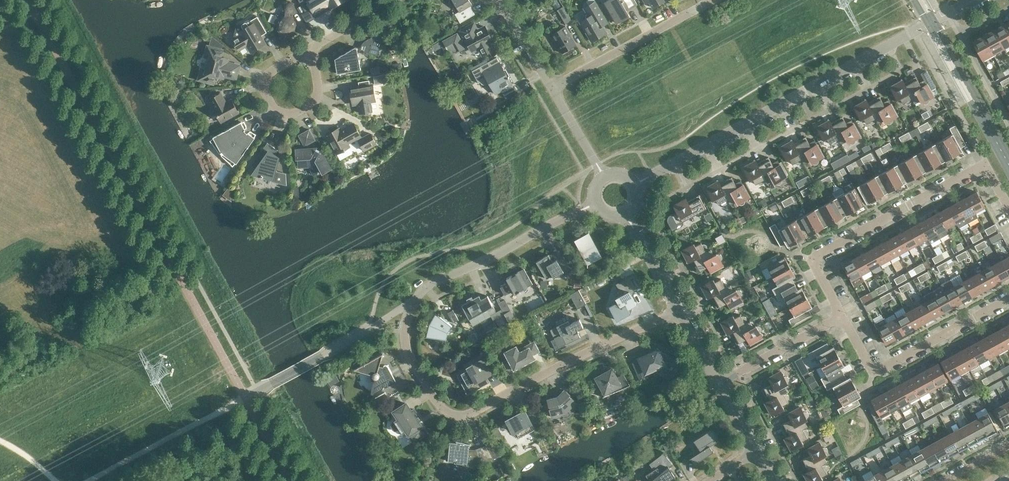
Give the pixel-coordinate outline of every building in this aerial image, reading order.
[(308,0),(315,13),(323,9),(322,8),(328,4),(330,7),(341,0),(308,0)] [(449,4),(456,6),(459,11),(455,14),(460,23),(475,14),(470,6),(472,4),(469,0),(450,0),(449,4)] [(635,0),(608,0),(605,2),(617,23),(630,15),(627,10),(637,4),(635,0)] [(287,35),(289,37),(296,33),(295,30),(296,27),(294,18),(292,16),(292,15),(291,14),(297,11),(295,7),(294,5),(293,3),(290,1),(288,1),(283,4),(282,6),(284,11),(282,15),(280,17),(277,15),(273,24),(276,25),(277,28),(284,34),(287,35)] [(602,23),(607,20),(596,1),(588,6),(587,8),(590,12),(586,15),(585,17),(586,18),(580,22),(592,41),(606,33),(601,25),(602,23)] [(314,16),(306,3),(301,6),(304,12),(301,14),(306,21),(314,16)] [(572,20),(563,7),(557,10),(566,24),(572,20)] [(265,30),(257,17),(250,21),(247,20),(240,24),(243,30),(239,32),(241,35),(233,40),(238,50),(247,45),(251,52),(265,44),(260,35),(260,33),(265,30)] [(389,20),(385,22),(392,34),(396,32),(392,24),(391,24),(389,20)] [(465,38),(466,40),(463,42),(458,32),(443,41),(447,49),(457,52),(466,47),(465,47),(470,44),(474,51),(479,48),(481,52),(485,54),(492,50),(489,43),(493,41),(485,26),(479,30),(477,29),(474,24),(461,31),(465,38)] [(1005,24),(994,30),(1004,48),(1008,45),(1008,32),(1005,24)] [(565,26),(551,35),(562,53),(576,45),(565,26)] [(1004,48),(994,30),(984,36),(993,54),(1004,48)] [(201,72),(199,79),(214,83),(216,77),(223,79),(224,76),(235,79),(239,65),(223,61),(224,58),(222,57),(223,51),(221,50),(224,45),(213,36),(210,47),(208,46),(206,53),(208,57),(209,62),(208,66),(205,70),(201,72)] [(993,54),(984,36),(973,42),(982,60),(993,54)] [(363,43),(361,50),(378,56),(383,43),(371,38),(363,43)] [(440,42),(433,46),(436,51),(443,47),(440,42)] [(335,59),(337,73),(361,69),(357,48),(355,47),(335,59)] [(516,92),(515,90),(513,86),(512,86),(513,85),(509,78),(508,76),(500,62),(496,55),(480,64),(481,66),(472,71),(479,83),(481,82),(482,84),(485,85),(489,83),(495,95),(503,91),(502,91),(506,97),(516,92)] [(919,83),(916,77),(910,80),(916,91),(910,94),(912,98),(912,99),(914,103),(920,100),(922,103),(922,102),(923,103),(924,104),(925,104),(926,104),(927,104),(928,103),(928,102),(929,102),(929,101),(929,100),(928,99),(934,96),(931,90),(935,88),(926,71),(921,74),(924,80),(919,83)] [(381,76),(373,77),(375,84),(382,83),(381,76)] [(910,99),(912,99),(912,98),(910,94),(916,91),(910,80),(904,83),(902,79),(901,79),(902,81),(890,87),(897,99),(900,98),(903,104),(905,103),(906,104),(907,104),(908,104),(909,104),(910,103),(911,102),(911,101),(911,100),(910,99)] [(350,89),(353,104),(359,103),(360,113),(371,111),(370,101),(375,100),(373,85),(370,85),(369,80),(362,81),(363,86),(350,89)] [(226,103),(221,93),(209,100),(215,109),(214,109),(221,122),(238,112),(232,100),(226,103)] [(879,96),(873,100),(879,111),(873,114),(876,118),(878,123),(884,120),(885,123),(886,122),(887,123),(888,124),(889,124),(890,124),(891,123),(892,122),(892,121),(892,120),(892,119),(897,116),(888,99),(883,103),(879,96)] [(874,119),(876,118),(873,114),(879,111),(873,100),(868,103),(865,99),(866,100),(854,107),(861,119),(863,118),(866,123),(868,122),(869,123),(870,124),(871,124),(872,124),(873,124),(874,123),(874,122),(874,121),(875,121),(875,120),(874,120),(874,119)] [(842,117),(836,120),(842,131),(836,134),(839,138),(839,139),(841,143),(847,140),(848,143),(849,142),(850,143),(851,144),(852,144),(853,144),(854,144),(854,143),(855,143),(855,142),(855,141),(855,140),(855,139),(861,136),(852,120),(846,123),(842,117)] [(837,139),(839,139),(839,138),(836,134),(842,131),(836,120),(831,123),(828,119),(829,121),(817,127),(824,139),(826,138),(830,144),(831,143),(832,143),(832,144),(833,144),(834,144),(835,144),(836,144),(837,143),(837,142),(838,142),(838,141),(837,140),(837,139)] [(931,127),(928,121),(923,124),(926,130),(931,127)] [(246,131),(241,122),(213,137),(222,153),(237,163),(255,137),(246,131)] [(339,128),(326,135),(336,154),(343,150),(344,151),(345,150),(350,147),(348,143),(357,138),(364,150),(376,144),(370,133),(362,138),(354,123),(341,130),(339,128)] [(926,130),(923,124),(918,127),(921,132),(926,130)] [(966,145),(955,125),(949,128),(952,134),(943,139),(953,157),(963,151),(961,148),(966,145)] [(315,140),(309,129),(299,135),(305,146),(306,145),(306,149),(297,149),(297,158),(299,158),(299,167),(309,166),(314,175),(322,171),(323,172),(330,168),(321,151),(320,152),(316,150),(317,148),(316,148),(309,149),(308,144),(315,140)] [(384,132),(380,136),(381,138),(384,142),(385,141),(389,137),(384,132)] [(912,137),(909,132),(904,134),(907,140),(912,137)] [(907,140),(904,134),(899,137),(902,143),(907,140)] [(389,137),(385,141),(392,146),(397,141),(390,135),(389,137)] [(805,137),(799,140),(805,151),(799,154),(802,159),(804,164),(810,160),(811,163),(812,163),(813,163),(813,164),(814,164),(815,164),(816,164),(817,164),(818,163),(818,162),(819,161),(818,161),(818,160),(818,159),(824,156),(815,140),(809,143),(805,137)] [(800,160),(802,159),(799,154),(805,151),(799,140),(794,143),(791,139),(792,141),(780,147),(787,159),(789,158),(793,164),(794,163),(795,164),(796,164),(797,165),(798,165),(799,164),(800,164),(800,163),(800,162),(801,162),(801,161),(800,160)] [(953,157),(943,139),(934,144),(943,162),(953,157)] [(889,142),(884,145),(888,151),(893,148),(889,142)] [(251,165),(256,169),(253,174),(272,179),(272,181),(288,186),(286,173),(275,170),(278,158),(271,153),(275,148),(267,143),(251,165)] [(868,144),(861,148),(864,152),(871,149),(868,144)] [(943,162),(934,144),(924,149),(934,167),(943,162)] [(888,151),(884,145),(880,148),(883,153),(888,151)] [(934,167),(924,149),(915,155),(924,172),(934,167)] [(873,158),(870,153),(865,155),(869,161),(873,158)] [(869,161),(865,155),(860,158),(864,164),(869,161)] [(924,172),(915,155),(905,160),(915,177),(924,172)] [(768,157),(762,160),(768,171),(762,174),(765,179),(767,184),(773,181),(774,183),(775,183),(776,183),(776,184),(777,184),(778,185),(779,185),(779,184),(780,184),(781,184),(781,183),(781,182),(782,181),(781,180),(787,177),(778,160),(772,163),(768,157)] [(763,180),(765,179),(762,174),(768,171),(762,160),(757,163),(754,159),(755,161),(743,167),(750,180),(752,178),(756,184),(757,183),(758,183),(758,184),(759,184),(759,185),(760,185),(761,185),(762,184),(763,184),(763,183),(763,182),(764,182),(764,181),(764,180),(763,180)] [(836,160),(831,163),(834,169),(839,166),(836,160)] [(915,177),(905,160),(896,165),(905,183),(915,177)] [(854,169),(851,163),(846,166),(849,172),(854,169)] [(905,183),(896,165),(886,170),(896,188),(905,183)] [(844,167),(839,170),(842,176),(847,173),(844,167)] [(854,169),(849,172),(853,180),(859,177),(854,169)] [(896,188),(886,170),(876,175),(886,193),(896,188)] [(832,181),(829,175),(824,178),(827,184),(832,181)] [(886,193),(876,175),(867,181),(877,198),(886,193)] [(731,177),(725,181),(731,191),(726,195),(728,199),(730,204),(736,201),(737,203),(738,203),(739,204),(740,204),(740,205),(741,205),(742,205),(743,204),(744,204),(744,203),(745,202),(745,201),(744,200),(750,197),(741,180),(735,183),(731,177)] [(827,184),(824,178),(819,181),(822,186),(827,184)] [(726,200),(728,199),(726,195),(731,191),(725,181),(720,184),(718,179),(717,180),(718,181),(706,188),(713,200),(715,198),(719,204),(720,203),(721,204),(722,205),(723,205),(724,205),(725,205),(726,204),(726,203),(727,203),(727,202),(727,201),(726,200)] [(877,198),(867,181),(857,186),(867,204),(877,198)] [(864,205),(852,182),(842,188),(854,210),(864,205)] [(813,191),(810,185),(805,188),(808,194),(813,191)] [(808,194),(805,188),(800,191),(803,197),(808,194)] [(854,210),(842,188),(832,193),(835,198),(845,216),(854,210)] [(977,191),(967,197),(975,212),(985,207),(977,191)] [(683,221),(706,208),(699,195),(687,201),(686,199),(673,205),(677,211),(670,215),(669,215),(669,216),(668,216),(668,217),(667,218),(667,219),(667,220),(667,221),(667,222),(668,222),(673,231),(681,227),(681,226),(682,226),(682,225),(683,225),(683,224),(683,223),(683,222),(683,221)] [(794,202),(791,196),(786,199),(789,204),(794,202)] [(975,212),(967,197),(957,202),(966,217),(975,212)] [(845,216),(835,198),(826,203),(835,221),(845,216)] [(789,204),(786,199),(781,201),(784,207),(789,204)] [(968,223),(966,217),(957,202),(948,207),(956,223),(959,228),(968,223)] [(835,221),(826,203),(816,208),(826,226),(835,221)] [(753,210),(752,213),(755,218),(762,214),(758,207),(753,210)] [(956,223),(948,207),(938,212),(947,228),(956,223)] [(826,226),(816,208),(807,214),(816,231),(826,226)] [(947,228),(938,212),(929,218),(937,233),(947,228)] [(710,213),(704,217),(707,223),(713,219),(710,213)] [(816,231),(807,214),(797,219),(807,236),(816,231)] [(940,238),(937,233),(929,218),(919,223),(928,238),(931,243),(940,238)] [(807,236),(797,219),(788,224),(797,241),(807,236)] [(775,223),(769,227),(780,246),(786,243),(787,247),(797,241),(788,224),(778,229),(775,223)] [(928,238),(919,223),(910,228),(918,243),(928,238)] [(998,229),(995,223),(984,229),(987,235),(998,229)] [(918,243),(910,228),(900,233),(908,249),(918,243)] [(980,232),(975,234),(978,240),(983,237),(980,232)] [(1003,237),(1000,232),(989,238),(992,243),(1003,237)] [(908,249),(900,233),(891,238),(899,254),(908,249)] [(599,255),(588,234),(577,240),(588,261),(599,255)] [(978,240),(975,234),(970,237),(973,243),(978,240)] [(721,235),(715,238),(718,245),(725,241),(721,235)] [(899,254),(891,238),(881,244),(889,259),(899,254)] [(988,246),(984,240),(979,243),(983,249),(988,246)] [(961,242),(956,245),(959,251),(964,248),(961,242)] [(691,261),(694,266),(705,260),(702,254),(706,252),(705,250),(706,250),(706,249),(707,249),(707,248),(707,247),(707,246),(706,245),(705,244),(704,244),(703,244),(702,244),(701,243),(695,246),(694,243),(682,250),(688,262),(686,262),(687,263),(691,261)] [(983,249),(979,243),(974,246),(978,251),(983,249)] [(889,259),(881,244),(872,249),(880,264),(889,259)] [(959,251),(956,245),(951,248),(954,253),(959,251)] [(711,249),(706,252),(702,254),(705,260),(694,266),(697,272),(704,269),(707,275),(723,266),(720,260),(721,260),(721,259),(722,259),(722,258),(722,257),(722,256),(721,255),(721,254),(720,254),(719,254),(718,254),(717,254),(717,253),(714,255),(711,249)] [(880,264),(872,249),(862,254),(871,269),(880,264)] [(969,256),(965,250),(960,253),(964,259),(969,256)] [(616,251),(611,253),(616,262),(620,260),(616,251)] [(942,252),(937,255),(940,261),(945,258),(942,252)] [(781,259),(778,253),(758,264),(762,270),(767,267),(772,276),(790,267),(785,257),(781,259)] [(964,259),(960,253),(956,256),(959,262),(964,259)] [(536,261),(547,279),(549,277),(562,277),(562,272),(563,271),(564,272),(571,268),(564,256),(557,260),(557,259),(553,261),(549,254),(543,257),(538,257),(538,260),(536,261)] [(871,269),(862,254),(853,259),(861,275),(871,269)] [(940,261),(937,255),(932,258),(935,264),(940,261)] [(861,275),(853,259),(843,265),(851,280),(861,275)] [(1001,260),(992,266),(1000,281),(1008,276),(1008,274),(1001,260)] [(950,267),(946,261),(942,264),(945,269),(950,267)] [(923,263),(918,266),(921,271),(926,269),(923,263)] [(945,269),(942,264),(937,266),(940,272),(945,269)] [(619,273),(622,278),(634,272),(631,266),(619,273)] [(921,271),(918,266),(913,268),(916,274),(921,271)] [(1000,281),(992,266),(982,271),(991,286),(1000,281)] [(795,277),(790,267),(772,276),(778,286),(772,289),(775,295),(795,284),(792,279),(795,277)] [(508,281),(500,286),(505,294),(511,291),(512,293),(514,292),(515,294),(518,292),(518,293),(521,291),(520,291),(533,284),(524,268),(506,278),(508,281)] [(749,269),(743,272),(747,279),(753,275),(749,269)] [(930,277),(927,271),(922,274),(925,280),(930,277)] [(991,286),(982,271),(973,276),(981,291),(991,286)] [(904,273),(899,276),(902,282),(907,279),(904,273)] [(925,280),(922,274),(917,277),(920,282),(925,280)] [(902,282),(899,276),(894,279),(897,284),(902,282)] [(981,291),(973,276),(963,281),(972,297),(981,291)] [(636,304),(630,294),(637,290),(629,277),(616,284),(622,295),(616,298),(615,299),(613,304),(614,305),(610,307),(617,320),(630,313),(628,309),(636,304)] [(711,297),(714,302),(725,296),(721,290),(726,288),(725,286),(726,285),(727,284),(727,283),(727,282),(726,282),(726,281),(725,281),(725,280),(724,280),(723,280),(722,280),(721,279),(715,282),(714,279),(701,286),(708,298),(706,298),(706,299),(711,297)] [(972,297),(963,281),(954,286),(962,302),(972,297)] [(911,287),(908,282),(903,284),(906,290),(911,287)] [(798,289),(795,284),(775,295),(778,301),(784,297),(789,307),(807,297),(801,287),(798,289)] [(885,284),(880,286),(883,292),(888,289),(885,284)] [(906,290),(903,284),(898,287),(902,293),(906,290)] [(730,285),(726,288),(721,290),(725,296),(714,302),(717,308),(723,305),(726,311),(743,302),(740,296),(741,295),(742,294),(742,293),(741,292),(741,291),(740,290),(739,290),(738,290),(737,290),(736,289),(734,291),(730,285)] [(883,292),(880,286),(875,289),(878,295),(883,292)] [(962,302),(954,286),(944,292),(953,307),(962,302)] [(579,290),(570,294),(578,309),(586,304),(579,290)] [(764,292),(759,295),(762,301),(768,299),(764,292)] [(870,292),(859,298),(862,303),(873,297),(870,292)] [(892,298),(889,292),(884,295),(888,300),(892,298)] [(953,307),(944,292),(935,297),(943,312),(953,307)] [(468,301),(462,305),(469,318),(486,308),(486,307),(493,319),(495,318),(504,313),(502,309),(496,312),(489,298),(483,302),(479,295),(473,299),(472,296),(467,299),(468,301)] [(888,300),(884,295),(879,297),(883,303),(888,300)] [(812,307),(807,297),(789,307),(794,316),(788,319),(792,325),(812,314),(809,309),(812,307)] [(943,312),(935,297),(925,302),(934,317),(943,312)] [(878,306),(875,300),(864,306),(867,312),(878,306)] [(934,317),(925,302),(916,307),(924,323),(934,317)] [(924,323),(916,307),(906,312),(915,328),(924,323)] [(775,308),(768,311),(771,317),(778,313),(775,308)] [(453,309),(447,312),(453,323),(459,320),(453,309)] [(510,310),(504,313),(510,324),(516,320),(510,310)] [(915,328),(906,312),(897,317),(905,333),(915,328)] [(426,337),(446,339),(448,332),(452,325),(435,313),(429,324),(426,337)] [(504,313),(495,318),(501,328),(510,324),(504,313)] [(730,333),(733,338),(744,332),(741,326),(746,324),(745,324),(745,322),(746,321),(746,320),(746,319),(746,318),(746,317),(745,317),(745,316),(744,316),(743,316),(742,316),(741,316),(740,315),(735,318),(733,315),(721,322),(727,334),(726,334),(726,335),(730,333)] [(877,329),(877,328),(886,344),(896,338),(887,323),(884,317),(874,323),(877,329)] [(905,333),(897,317),(887,323),(896,338),(905,333)] [(557,326),(557,327),(550,330),(554,338),(561,335),(561,336),(563,335),(566,343),(555,348),(555,349),(580,337),(578,332),(579,331),(578,329),(583,327),(580,319),(570,324),(568,320),(557,326)] [(750,321),(745,324),(746,324),(741,326),(744,332),(733,338),(737,344),(743,341),(746,347),(763,338),(760,332),(761,331),(761,330),(761,329),(761,328),(761,327),(760,327),(760,326),(759,326),(758,326),(757,326),(756,326),(756,325),(753,327),(750,321)] [(1008,325),(998,330),(1008,348),(1008,347),(1008,327),(1008,325)] [(1008,348),(998,330),(988,335),(998,353),(1008,348)] [(474,333),(468,336),(472,344),(478,340),(474,333)] [(998,353),(988,335),(979,341),(989,358),(998,353)] [(989,358),(979,341),(969,346),(979,363),(989,358)] [(816,356),(821,366),(839,356),(833,346),(830,348),(827,343),(807,353),(810,359),(816,356)] [(979,363),(969,346),(960,351),(970,368),(979,363)] [(520,365),(534,358),(529,348),(519,353),(516,347),(506,352),(510,359),(504,362),(510,373),(521,367),(520,365)] [(640,358),(644,368),(646,372),(657,367),(667,373),(670,368),(672,369),(674,367),(671,366),(674,361),(655,349),(653,353),(640,358)] [(970,368),(960,351),(951,356),(960,374),(970,368)] [(384,365),(384,366),(383,366),(383,367),(379,366),(383,353),(370,360),(368,360),(367,362),(354,369),(370,374),(370,375),(370,377),(372,379),(373,380),(374,381),(371,392),(371,393),(372,393),(373,394),(373,393),(383,388),(384,386),(386,386),(386,387),(395,382),(395,381),(395,380),(388,366),(387,365),(386,365),(385,365),(384,365)] [(844,366),(839,356),(821,366),(826,375),(821,378),(824,384),(844,373),(841,368),(844,366)] [(960,374),(951,356),(941,361),(950,379),(960,374)] [(467,367),(468,369),(462,372),(466,379),(461,381),(468,394),(479,388),(478,386),(481,384),(482,386),(490,382),(487,377),(492,373),(484,358),(467,367)] [(450,371),(456,373),(459,362),(453,360),(450,371)] [(948,380),(938,363),(928,368),(938,386),(948,380)] [(804,366),(799,368),(803,375),(808,373),(804,366)] [(1008,372),(1005,366),(1001,369),(1004,375),(1008,372)] [(938,386),(928,368),(919,373),(928,391),(938,386)] [(642,369),(637,372),(640,380),(646,377),(642,369)] [(623,388),(630,385),(623,374),(617,377),(613,370),(607,373),(606,371),(596,377),(601,387),(599,388),(603,397),(615,392),(616,394),(624,390),(623,388)] [(761,389),(765,395),(775,389),(779,395),(783,393),(788,390),(785,385),(787,383),(787,382),(788,382),(788,381),(789,380),(789,379),(789,378),(788,378),(788,377),(787,377),(787,376),(786,376),(785,376),(784,376),(781,371),(764,380),(767,386),(761,389)] [(847,379),(844,373),(824,384),(827,390),(833,387),(838,396),(856,387),(850,377),(847,379)] [(928,391),(919,373),(909,379),(919,396),(928,391)] [(812,374),(805,378),(812,390),(818,386),(812,374)] [(991,374),(987,377),(990,383),(995,380),(991,374)] [(990,383),(987,377),(982,380),(985,385),(990,383)] [(919,396),(909,379),(900,384),(909,401),(919,396)] [(912,407),(909,401),(900,384),(890,389),(900,406),(903,412),(912,407)] [(973,384),(968,387),(971,393),(976,390),(973,384)] [(861,397),(856,387),(838,396),(843,406),(837,409),(841,415),(860,404),(857,398),(861,397)] [(971,393),(968,387),(963,390),(966,396),(971,393)] [(775,389),(765,395),(768,401),(763,403),(764,404),(765,403),(772,414),(784,408),(782,405),(788,402),(787,400),(788,400),(788,399),(789,399),(789,398),(789,397),(789,396),(788,395),(787,394),(786,394),(785,394),(784,394),(783,393),(779,395),(775,389)] [(900,406),(890,389),(881,394),(890,412),(900,406)] [(569,411),(577,403),(565,390),(559,395),(559,398),(557,399),(556,397),(548,399),(552,417),(563,414),(564,417),(568,416),(571,414),(569,411)] [(375,398),(377,403),(388,397),(385,392),(375,398)] [(890,412),(881,394),(871,400),(873,403),(868,406),(867,404),(866,404),(878,426),(884,423),(881,417),(890,412)] [(950,397),(945,399),(948,405),(953,402),(950,397)] [(811,398),(805,401),(808,406),(814,403),(811,398)] [(948,405),(945,399),(940,402),(943,408),(948,405)] [(399,419),(397,420),(394,422),(393,423),(393,424),(393,425),(392,426),(393,427),(393,428),(394,429),(395,429),(395,430),(397,430),(398,430),(399,430),(401,428),(406,436),(412,433),(416,439),(426,433),(418,420),(420,419),(414,409),(411,411),(406,403),(394,411),(399,419)] [(1005,404),(995,409),(1004,426),(1008,423),(1008,411),(1005,404)] [(781,425),(784,431),(795,425),(798,431),(803,428),(803,429),(807,426),(804,420),(807,419),(806,418),(807,418),(807,417),(808,417),(808,416),(808,415),(808,414),(808,413),(807,413),(807,412),(806,412),(805,412),(804,412),(803,412),(800,407),(784,416),(787,421),(781,425)] [(931,407),(926,410),(929,415),(934,413),(931,407)] [(929,415),(926,410),(921,412),(924,418),(929,415)] [(827,411),(821,414),(825,421),(831,418),(827,411)] [(515,415),(509,419),(507,420),(509,426),(513,432),(515,431),(519,438),(535,429),(526,412),(516,417),(515,415)] [(988,413),(978,418),(987,435),(997,430),(988,413)] [(912,417),(907,420),(911,426),(915,423),(912,417)] [(987,435),(978,418),(969,423),(978,440),(987,435)] [(911,426),(907,420),(902,423),(906,429),(911,426)] [(978,440),(969,423),(959,429),(968,445),(978,440)] [(543,425),(538,428),(544,439),(549,436),(543,425)] [(795,425),(784,431),(787,436),(783,439),(785,438),(791,450),(803,443),(802,441),(808,438),(807,436),(808,435),(808,434),(808,433),(808,432),(808,431),(807,430),(806,430),(805,429),(804,430),(803,430),(803,429),(803,428),(798,431),(795,425)] [(694,440),(701,451),(685,461),(686,462),(691,459),(694,464),(714,451),(710,446),(717,441),(715,438),(717,437),(712,429),(694,440)] [(968,445),(959,429),(950,434),(959,451),(968,445)] [(831,433),(823,437),(826,442),(828,441),(830,443),(835,440),(831,433)] [(959,451),(950,434),(940,439),(950,456),(959,451)] [(950,456),(940,439),(931,444),(940,461),(950,456)] [(448,454),(446,460),(455,461),(455,462),(463,463),(463,462),(467,463),(469,467),(479,463),(479,464),(494,458),(487,445),(475,449),(476,451),(469,450),(469,444),(470,444),(470,443),(456,440),(456,441),(457,441),(457,442),(450,441),(449,454),(448,454)] [(800,460),(803,466),(814,460),(817,466),(822,464),(827,461),(824,456),(826,454),(826,453),(827,453),(827,452),(828,451),(828,450),(827,449),(827,448),(826,448),(825,447),(824,447),(823,447),(823,448),(820,442),(803,451),(806,457),(800,460)] [(940,461),(931,444),(921,449),(930,466),(940,461)] [(930,466),(921,449),(912,455),(921,471),(930,466)] [(669,467),(672,464),(663,453),(649,464),(654,470),(646,475),(649,480),(668,480),(675,477),(669,467)] [(921,471),(912,455),(902,460),(911,477),(921,471)] [(850,462),(853,467),(859,463),(857,459),(850,462)] [(803,466),(806,472),(802,474),(803,475),(804,474),(808,480),(819,480),(823,479),(821,476),(827,473),(826,471),(827,471),(827,470),(828,470),(828,469),(828,468),(828,467),(827,467),(827,466),(826,466),(826,465),(825,465),(824,465),(823,465),(822,464),(817,466),(814,460),(803,466)] [(902,460),(893,465),(901,480),(903,480),(911,477),(902,460)] [(893,465),(883,470),(889,480),(901,480),(893,465)] [(500,466),(494,469),(498,477),(504,474),(500,466)] [(883,470),(874,475),(877,480),(889,480),(883,470)]
